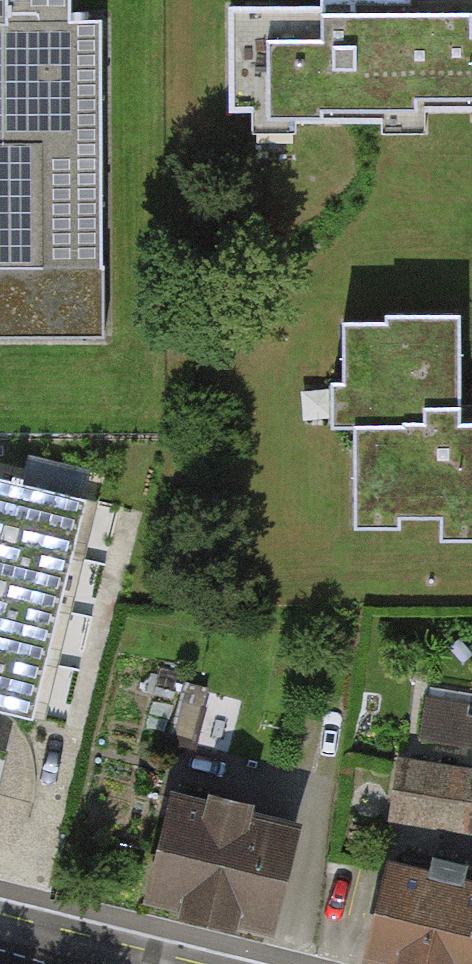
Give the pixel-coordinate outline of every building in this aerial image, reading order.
[(108,336),(106,19),(71,19),(71,0),(0,0),(0,336),(108,336)] [(234,0),(220,0),(219,107),(241,107),(241,142),(292,142),(292,119),(371,120),(371,137),(424,137),(424,111),(395,111),(395,1),(339,1),(234,0)] [(424,111),(462,111),(462,125),(471,125),(471,0),(395,0),(395,1),(395,111),(424,111)] [(351,432),(351,539),(399,539),(399,525),(438,525),(438,550),(471,550),(471,437),(456,437),(456,319),(386,319),(386,328),(340,328),(340,385),(326,385),(326,432),(351,432)] [(0,476),(0,709),(32,717),(36,699),(50,644),(63,591),(77,537),(86,497),(21,481),(22,477),(12,474),(11,478),(0,476)] [(429,682),(418,740),(471,750),(471,690),(429,682)] [(390,758),(380,825),(470,838),(471,826),(471,770),(390,758)] [(196,805),(159,795),(132,899),(201,917),(199,927),(268,945),(297,832),(245,818),(248,807),(198,794),(196,805)] [(356,961),(369,963),(471,963),(471,881),(464,879),(468,864),(427,854),(424,868),(381,858),(356,961)]
